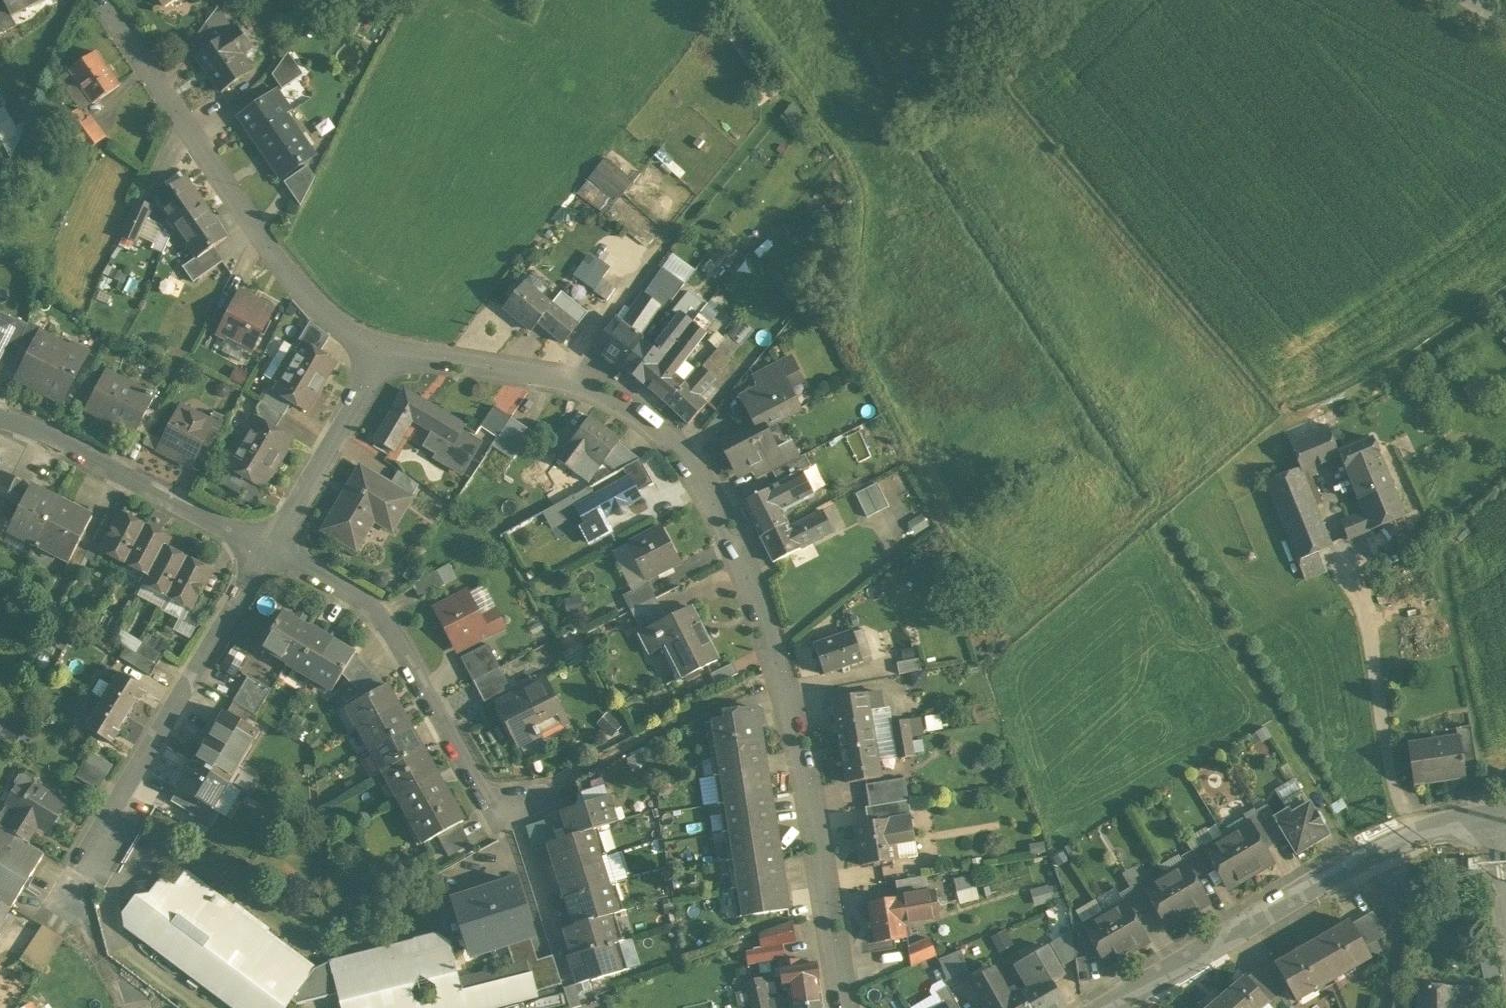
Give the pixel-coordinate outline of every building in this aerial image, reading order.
[(4,2),(0,4),(0,25),(4,32),(4,33),(17,27),(11,15),(41,0),(3,0),(4,2)] [(218,8),(191,43),(198,54),(233,30),(219,9),(218,8)] [(198,54),(197,55),(222,92),(253,71),(241,55),(250,48),(236,28),(233,30),(198,54)] [(96,52),(70,70),(93,104),(120,85),(96,52)] [(289,53),(273,75),(282,89),(304,74),(289,53)] [(93,104),(70,70),(59,78),(79,109),(82,112),(93,104)] [(287,115),(292,111),(277,91),(240,117),(254,138),(257,136),(287,115)] [(20,132),(6,105),(0,108),(0,134),(4,141),(20,132)] [(107,136),(91,116),(87,119),(82,112),(79,109),(66,118),(89,149),(107,136)] [(287,115),(257,136),(274,160),(271,162),(281,178),(305,162),(302,159),(312,152),(287,115)] [(632,180),(605,159),(578,193),(605,214),(623,192),(632,180)] [(308,166),(284,182),(301,206),(316,177),(308,166)] [(209,213),(185,178),(157,197),(182,233),(209,213)] [(153,206),(139,199),(122,236),(136,242),(153,206)] [(209,213),(182,233),(198,256),(199,257),(214,247),(227,238),(209,213)] [(198,256),(183,266),(194,282),(223,261),(214,247),(199,257),(198,256)] [(594,260),(609,270),(616,260),(601,249),(594,260)] [(594,260),(587,256),(574,275),(595,290),(602,280),(609,270),(594,260)] [(177,295),(189,275),(173,266),(162,286),(177,295)] [(616,288),(602,280),(595,290),(594,291),(607,300),(616,288)] [(552,304),(525,282),(525,281),(504,307),(505,308),(506,307),(532,328),(531,330),(532,330),(539,322),(553,305),(552,304)] [(670,297),(651,284),(643,296),(658,307),(661,310),(670,297)] [(258,311),(263,301),(242,290),(236,300),(258,311)] [(709,303),(694,291),(686,302),(700,314),(709,303)] [(629,317),(623,325),(616,321),(596,348),(622,367),(642,340),(637,336),(658,307),(643,296),(629,317)] [(258,311),(236,300),(220,332),(252,349),(274,306),(263,301),(258,311)] [(700,314),(686,302),(677,312),(680,315),(681,314),(692,323),(700,314)] [(809,303),(799,314),(800,315),(793,323),(798,328),(806,319),(805,319),(814,308),(809,303)] [(564,313),(553,305),(539,322),(563,342),(563,343),(564,343),(578,325),(581,320),(568,309),(564,313)] [(740,318),(729,309),(724,315),(735,324),(740,318)] [(622,312),(616,321),(623,325),(629,317),(622,312)] [(642,340),(622,367),(645,385),(666,358),(692,323),(681,314),(680,315),(654,349),(642,340)] [(713,324),(700,314),(692,323),(706,333),(713,324)] [(0,315),(0,354),(6,340),(15,322),(0,315)] [(29,324),(17,318),(15,322),(6,340),(19,346),(29,324)] [(330,336),(311,321),(295,348),(300,351),(304,343),(320,353),(330,336)] [(29,324),(19,346),(31,351),(41,332),(42,333),(44,329),(30,322),(29,324)] [(666,358),(645,385),(667,403),(684,382),(676,374),(707,334),(706,333),(692,323),(666,358)] [(722,323),(708,340),(716,347),(727,335),(731,331),(722,323)] [(42,333),(41,332),(31,351),(17,378),(43,392),(44,390),(64,401),(89,353),(73,344),(71,348),(42,333)] [(727,335),(716,347),(729,358),(739,346),(727,335)] [(320,353),(304,343),(300,351),(295,348),(285,364),(319,385),(325,375),(330,374),(336,363),(320,353)] [(791,356),(759,372),(760,373),(767,369),(774,382),(783,378),(783,379),(799,371),(791,356)] [(319,385),(285,364),(275,381),(280,384),(276,391),(293,402),(307,410),(314,399),(313,395),(319,385)] [(686,384),(684,382),(667,403),(688,423),(707,403),(699,396),(715,379),(701,367),(686,384)] [(148,393),(106,371),(86,409),(135,434),(137,431),(149,408),(155,397),(152,396),(153,394),(149,392),(148,393)] [(313,395),(314,399),(330,374),(325,375),(319,385),(313,395)] [(774,382),(747,396),(760,422),(761,421),(764,427),(799,409),(783,379),(783,378),(774,382)] [(293,402),(276,391),(280,384),(275,381),(262,402),(284,415),(293,402)] [(465,426),(406,391),(377,440),(394,450),(413,419),(431,430),(448,439),(436,458),(461,473),(479,442),(462,432),(465,426)] [(262,402),(261,402),(257,409),(259,417),(258,419),(275,429),(284,415),(262,402)] [(512,418),(494,406),(481,426),(498,437),(512,418)] [(209,422),(181,407),(159,450),(170,456),(175,445),(196,456),(202,445),(213,424),(209,422)] [(159,414),(149,408),(137,431),(148,436),(159,414)] [(213,424),(202,445),(212,451),(229,419),(215,412),(209,422),(213,424)] [(255,424),(258,419),(254,416),(247,427),(255,424)] [(590,417),(559,460),(582,477),(586,480),(587,479),(598,464),(602,466),(604,462),(619,443),(621,440),(590,417)] [(532,431),(512,418),(498,437),(518,451),(532,431)] [(275,429),(258,419),(255,424),(247,427),(239,440),(276,462),(290,438),(275,429)] [(760,422),(725,440),(742,471),(752,466),(778,453),(777,451),(764,427),(761,421),(760,422)] [(1328,427),(1290,443),(1301,468),(1302,472),(1341,457),(1339,452),(1328,427)] [(420,448),(436,458),(448,439),(431,430),(420,448)] [(1373,438),(1339,452),(1341,457),(1363,513),(1370,530),(1405,516),(1373,438)] [(276,462),(239,440),(231,454),(233,462),(229,467),(233,469),(227,480),(228,485),(242,493),(244,490),(250,479),(261,486),(276,462)] [(640,459),(619,443),(604,462),(617,472),(623,468),(640,459)] [(792,443),(777,451),(778,453),(752,466),(758,479),(773,471),(799,458),(792,443)] [(175,445),(170,456),(191,466),(196,456),(175,445)] [(16,461),(14,447),(0,449),(0,464),(16,461)] [(805,455),(799,458),(773,471),(779,482),(800,472),(810,466),(805,455)] [(654,483),(640,459),(623,468),(629,478),(630,478),(638,492),(654,483)] [(549,473),(566,486),(582,477),(559,460),(549,473)] [(391,484),(361,466),(323,530),(357,550),(357,548),(354,546),(371,517),(392,530),(412,498),(407,495),(408,494),(391,484)] [(1301,468),(1266,482),(1298,561),(1319,552),(1332,546),(1302,472),(1301,468)] [(2,471),(0,475),(0,504),(2,500),(13,476),(2,471)] [(420,485),(399,471),(391,484),(408,494),(407,495),(412,498),(420,485)] [(755,494),(756,496),(744,502),(761,536),(788,523),(783,511),(812,497),(800,472),(779,482),(769,487),(770,489),(758,495),(757,494),(755,494)] [(24,482),(13,476),(2,500),(13,506),(24,482)] [(586,480),(582,477),(566,486),(572,496),(591,486),(594,485),(587,479),(586,480)] [(596,497),(591,486),(572,496),(571,497),(579,511),(586,525),(582,527),(590,543),(611,531),(604,518),(614,512),(616,514),(619,515),(622,515),(624,513),(626,511),(627,508),(626,505),(641,498),(638,492),(630,478),(629,478),(596,497)] [(261,486),(250,479),(244,490),(261,500),(266,491),(260,487),(261,486)] [(20,509),(31,486),(24,482),(13,506),(20,509)] [(877,484),(856,494),(868,517),(889,507),(877,484)] [(20,509),(9,531),(38,545),(60,500),(31,486),(20,509)] [(566,486),(526,510),(532,519),(543,512),(571,497),(572,496),(566,486)] [(571,497),(543,512),(551,526),(579,511),(571,497)] [(93,517),(60,500),(38,545),(70,561),(71,562),(78,547),(93,517)] [(823,511),(790,527),(788,523),(761,536),(774,562),(834,533),(823,511)] [(1363,513),(1342,522),(1349,539),(1370,530),(1363,513)] [(145,526),(123,515),(123,514),(122,514),(111,535),(103,551),(104,551),(126,563),(146,526),(145,526)] [(146,526),(126,563),(127,563),(149,575),(164,547),(165,547),(170,538),(169,538),(168,538),(146,527),(146,526)] [(663,526),(612,552),(632,591),(647,584),(645,581),(646,580),(645,576),(678,559),(680,563),(681,562),(663,526)] [(89,552),(86,558),(97,564),(104,551),(103,551),(111,535),(100,530),(89,552)] [(89,552),(78,547),(71,562),(70,561),(66,569),(77,574),(86,558),(89,552)] [(164,547),(149,575),(138,595),(162,608),(168,596),(188,559),(187,559),(165,548),(165,547),(164,547)] [(1319,552),(1298,561),(1305,579),(1327,570),(1319,552)] [(210,571),(188,560),(188,559),(168,596),(169,596),(191,607),(191,608),(192,608),(200,594),(211,571),(210,571)] [(412,564),(403,576),(412,582),(421,569),(412,564)] [(438,570),(413,584),(420,599),(446,585),(438,570)] [(632,591),(624,595),(632,610),(655,598),(648,583),(632,591)] [(491,636),(469,593),(437,610),(453,642),(471,632),(477,643),(491,636)] [(200,594),(192,608),(191,608),(184,622),(197,629),(212,600),(200,594)] [(655,598),(632,610),(642,631),(666,619),(655,598)] [(642,631),(640,632),(652,654),(666,647),(683,678),(718,660),(690,607),(666,619),(642,631)] [(310,626),(284,611),(261,648),(287,664),(310,626)] [(76,630),(55,619),(43,640),(65,651),(76,630)] [(334,641),(310,626),(287,664),(311,679),(334,641)] [(163,652),(170,640),(153,630),(146,642),(163,652)] [(853,631),(814,644),(825,674),(864,661),(853,631)] [(459,653),(477,643),(471,632),(453,642),(459,653)] [(137,653),(143,643),(133,637),(127,647),(137,653)] [(355,654),(334,641),(311,679),(332,691),(343,674),(355,654)] [(164,655),(143,643),(137,653),(157,666),(164,655)] [(489,644),(461,658),(474,681),(501,668),(489,644)] [(137,653),(127,647),(120,657),(151,676),(157,666),(137,653)] [(366,665),(355,654),(343,674),(350,681),(366,665)] [(919,659),(898,663),(900,674),(921,670),(919,659)] [(733,663),(712,674),(717,684),(738,674),(733,663)] [(366,665),(350,681),(359,689),(375,674),(366,665)] [(146,689),(111,667),(106,674),(115,679),(102,700),(129,717),(146,689)] [(501,668),(474,681),(485,702),(512,689),(501,668)] [(928,690),(927,673),(913,674),(914,691),(928,690)] [(375,674),(359,689),(366,697),(386,685),(375,674)] [(272,690),(249,676),(243,686),(247,688),(247,689),(266,700),(272,690)] [(544,679),(499,702),(517,738),(534,730),(538,737),(541,735),(540,733),(565,721),(544,679)] [(366,697),(348,707),(360,728),(399,707),(387,685),(386,685),(366,697)] [(266,700),(247,689),(247,688),(243,686),(234,702),(256,715),(266,700)] [(868,705),(879,703),(877,691),(866,693),(868,705)] [(866,693),(833,699),(837,716),(869,710),(868,705),(866,693)] [(129,717),(102,700),(90,720),(81,715),(77,722),(113,744),(129,717)] [(868,705),(869,710),(875,744),(894,740),(891,722),(888,701),(879,703),(868,705)] [(256,715),(234,702),(228,712),(252,727),(258,717),(256,715)] [(729,704),(703,717),(705,724),(707,724),(707,723),(733,719),(732,715),(733,715),(729,704)] [(399,707),(360,728),(373,750),(411,728),(399,707)] [(759,708),(741,711),(739,714),(733,715),(732,715),(733,719),(707,723),(707,724),(711,747),(715,746),(761,739),(760,727),(762,726),(763,724),(761,710),(759,708)] [(228,712),(224,710),(193,763),(194,762),(230,783),(230,784),(261,732),(252,727),(228,712)] [(869,710),(837,716),(842,749),(875,744),(869,710)] [(611,712),(602,718),(611,733),(620,728),(611,712)] [(8,713),(0,726),(0,736),(16,746),(29,726),(8,713)] [(908,719),(911,738),(925,735),(921,717),(908,719)] [(908,719),(891,722),(894,740),(911,738),(908,719)] [(1471,726),(1456,728),(1458,741),(1461,741),(1465,768),(1477,766),(1471,726)] [(411,728),(373,750),(385,772),(423,750),(411,728)] [(911,738),(894,740),(898,758),(914,756),(911,738)] [(761,739),(715,746),(717,756),(714,757),(717,776),(766,768),(761,739)] [(894,740),(875,744),(878,762),(898,758),(894,740)] [(1458,741),(1415,747),(1420,783),(1466,777),(1465,768),(1461,741),(1458,741)] [(875,744),(842,749),(848,783),(881,777),(878,762),(875,744)] [(86,763),(107,776),(116,761),(95,749),(86,763)] [(423,750),(385,772),(399,796),(437,774),(423,750)] [(230,783),(194,762),(193,763),(188,771),(178,788),(181,790),(202,803),(214,810),(230,784),(230,783)] [(107,776),(86,763),(78,777),(98,789),(107,776)] [(766,768),(717,776),(720,795),(722,794),(724,803),(770,796),(766,768)] [(586,804),(563,812),(570,836),(594,829),(616,822),(600,769),(576,782),(580,794),(582,793),(586,804)] [(26,773),(20,775),(15,783),(17,790),(3,813),(14,820),(8,828),(28,841),(38,824),(43,827),(47,822),(53,826),(66,804),(37,786),(35,779),(26,773)] [(437,774),(399,796),(425,843),(438,836),(460,824),(464,822),(437,774)] [(905,778),(866,785),(870,807),(909,800),(905,778)] [(202,803),(181,790),(174,803),(195,815),(202,803)] [(1314,811),(1302,791),(1282,802),(1287,810),(1275,818),(1274,818),(1286,837),(1297,855),(1329,835),(1323,827),(1325,821),(1320,813),(1314,811)] [(770,796),(724,803),(725,813),(722,813),(725,832),(775,824),(770,796)] [(870,807),(866,807),(868,823),(890,819),(911,815),(909,800),(870,807)] [(202,803),(195,815),(207,823),(214,810),(202,803)] [(1286,837),(1274,818),(1275,818),(1267,805),(1256,811),(1276,843),(1286,837)] [(1256,811),(1245,817),(1249,824),(1250,824),(1265,849),(1276,843),(1256,811)] [(911,815),(890,819),(894,845),(916,842),(911,815)] [(549,819),(526,827),(533,848),(556,840),(549,819)] [(868,823),(856,825),(862,865),(897,860),(894,845),(890,819),(868,823)] [(460,824),(438,836),(450,857),(472,844),(460,824)] [(775,824),(725,832),(728,851),(731,851),(733,860),(779,852),(775,824)] [(1265,849),(1250,824),(1249,824),(1226,838),(1249,876),(1273,862),(1265,849)] [(0,827),(0,903),(11,909),(10,910),(45,854),(0,827)] [(570,836),(549,843),(558,871),(606,856),(600,837),(597,838),(594,829),(570,836)] [(663,837),(627,847),(632,866),(668,856),(663,837)] [(1226,838),(1206,850),(1215,866),(1228,888),(1249,876),(1226,838)] [(916,842),(894,845),(897,860),(918,856),(916,842)] [(1215,866),(1206,850),(1202,845),(1192,851),(1204,872),(1215,866)] [(1204,872),(1192,851),(1182,857),(1186,865),(1194,878),(1204,872)] [(779,852),(733,860),(734,869),(731,870),(734,888),(784,881),(779,852)] [(612,856),(618,879),(627,876),(621,854),(612,856)] [(606,856),(558,871),(567,898),(612,884),(609,875),(612,874),(606,856)] [(1186,865),(1166,877),(1188,914),(1209,902),(1194,878),(1186,865)] [(236,904),(234,906),(186,870),(174,886),(163,877),(150,894),(136,897),(123,913),(126,927),(233,1007),(286,1007),(292,1000),(316,968),(268,932),(270,929),(236,904)] [(974,872),(954,877),(959,902),(980,898),(974,872)] [(926,876),(896,881),(899,897),(900,897),(901,897),(929,893),(928,892),(926,876)] [(1166,877),(1145,889),(1153,903),(1167,927),(1188,914),(1166,877)] [(503,887),(480,895),(479,893),(454,901),(461,923),(464,922),(472,948),(510,936),(512,941),(534,934),(517,881),(503,885),(503,887)] [(784,881),(734,888),(737,907),(740,907),(741,916),(736,917),(736,918),(788,910),(784,881)] [(1145,889),(1141,882),(1131,888),(1143,909),(1153,903),(1145,889)] [(612,884),(567,898),(575,925),(611,914),(611,915),(621,912),(618,902),(620,901),(615,883),(612,884)] [(1034,902),(1060,897),(1057,883),(1032,887),(1034,902)] [(1131,888),(1119,894),(1125,903),(1126,903),(1133,915),(1143,909),(1131,888)] [(899,897),(869,902),(875,943),(907,938),(904,918),(937,913),(934,891),(928,892),(929,893),(901,897),(900,897),(899,897)] [(10,910),(11,909),(0,903),(0,926),(10,910)] [(1125,903),(1105,915),(1127,953),(1148,941),(1133,915),(1126,903),(1125,903)] [(1374,913),(1352,926),(1364,946),(1376,939),(1386,934),(1374,913)] [(611,914),(575,925),(575,926),(566,929),(574,955),(574,956),(618,942),(622,941),(616,922),(614,923),(611,915),(611,914)] [(1127,953),(1105,915),(1085,927),(1107,965),(1127,953)] [(793,921),(759,934),(761,947),(782,944),(783,945),(796,942),(793,921)] [(1312,944),(1333,977),(1352,966),(1353,967),(1370,957),(1364,946),(1352,926),(1350,922),(1312,944)] [(64,939),(44,925),(21,960),(42,973),(64,939)] [(994,934),(1001,949),(1015,943),(1008,928),(994,934)] [(1072,932),(1051,944),(1064,966),(1076,958),(1072,932)] [(334,973),(334,972),(333,972),(333,974),(334,974),(338,994),(342,1007),(466,1007),(465,1003),(465,1002),(465,1001),(464,1001),(459,981),(460,980),(451,943),(437,934),(414,939),(414,940),(407,954),(390,958),(391,959),(334,973)] [(929,938),(908,942),(912,966),(937,955),(929,938)] [(459,981),(464,1001),(465,1001),(465,1002),(465,1003),(466,1007),(495,1007),(532,999),(535,992),(562,984),(553,955),(538,960),(531,939),(509,947),(515,967),(460,980),(459,981)] [(1364,946),(1370,957),(1382,950),(1376,939),(1364,946)] [(407,954),(414,940),(331,961),(334,972),(334,973),(391,959),(390,958),(407,954)] [(618,942),(574,956),(574,955),(570,956),(579,983),(592,980),(592,981),(624,971),(621,961),(624,960),(618,942)] [(761,947),(754,948),(754,951),(746,952),(748,963),(785,958),(783,945),(782,944),(761,947)] [(1333,977),(1312,944),(1276,965),(1289,987),(1298,1001),(1318,990),(1317,988),(1334,978),(1333,977)] [(1016,964),(1029,987),(1020,992),(1030,1007),(1059,1007),(1066,1005),(1053,983),(1064,976),(1047,946),(1016,964)] [(961,950),(939,959),(947,981),(969,972),(961,950)] [(1087,957),(1076,958),(1079,983),(1091,981),(1087,957)] [(801,959),(779,963),(783,990),(788,990),(789,995),(792,1006),(823,1000),(820,980),(817,963),(802,965),(801,959)] [(331,961),(316,968),(292,1000),(297,1005),(338,994),(334,974),(333,974),(333,972),(334,972),(331,961)] [(972,982),(994,970),(989,961),(969,972),(972,982)] [(1289,987),(1276,965),(1264,972),(1263,973),(1278,994),(1289,987)] [(994,970),(972,982),(987,1007),(1030,1007),(1020,992),(1010,998),(994,970)] [(1278,994),(1263,973),(1264,972),(1262,970),(1248,979),(1268,1002),(1278,994)] [(1224,995),(1235,1007),(1261,1007),(1268,1002),(1248,979),(1246,977),(1224,995)] [(745,982),(752,1007),(782,1007),(792,1006),(789,995),(769,1000),(764,978),(745,982)] [(564,988),(570,1007),(574,1007),(582,1005),(575,984),(564,988)] [(948,986),(936,992),(944,1005),(946,1007),(960,1007),(948,986)] [(1472,986),(1456,987),(1456,1000),(1472,1000),(1472,986)] [(1418,988),(1418,1007),(1456,1007),(1456,1000),(1456,987),(1418,988)] [(1210,1007),(1235,1007),(1224,995),(1210,1007)]
